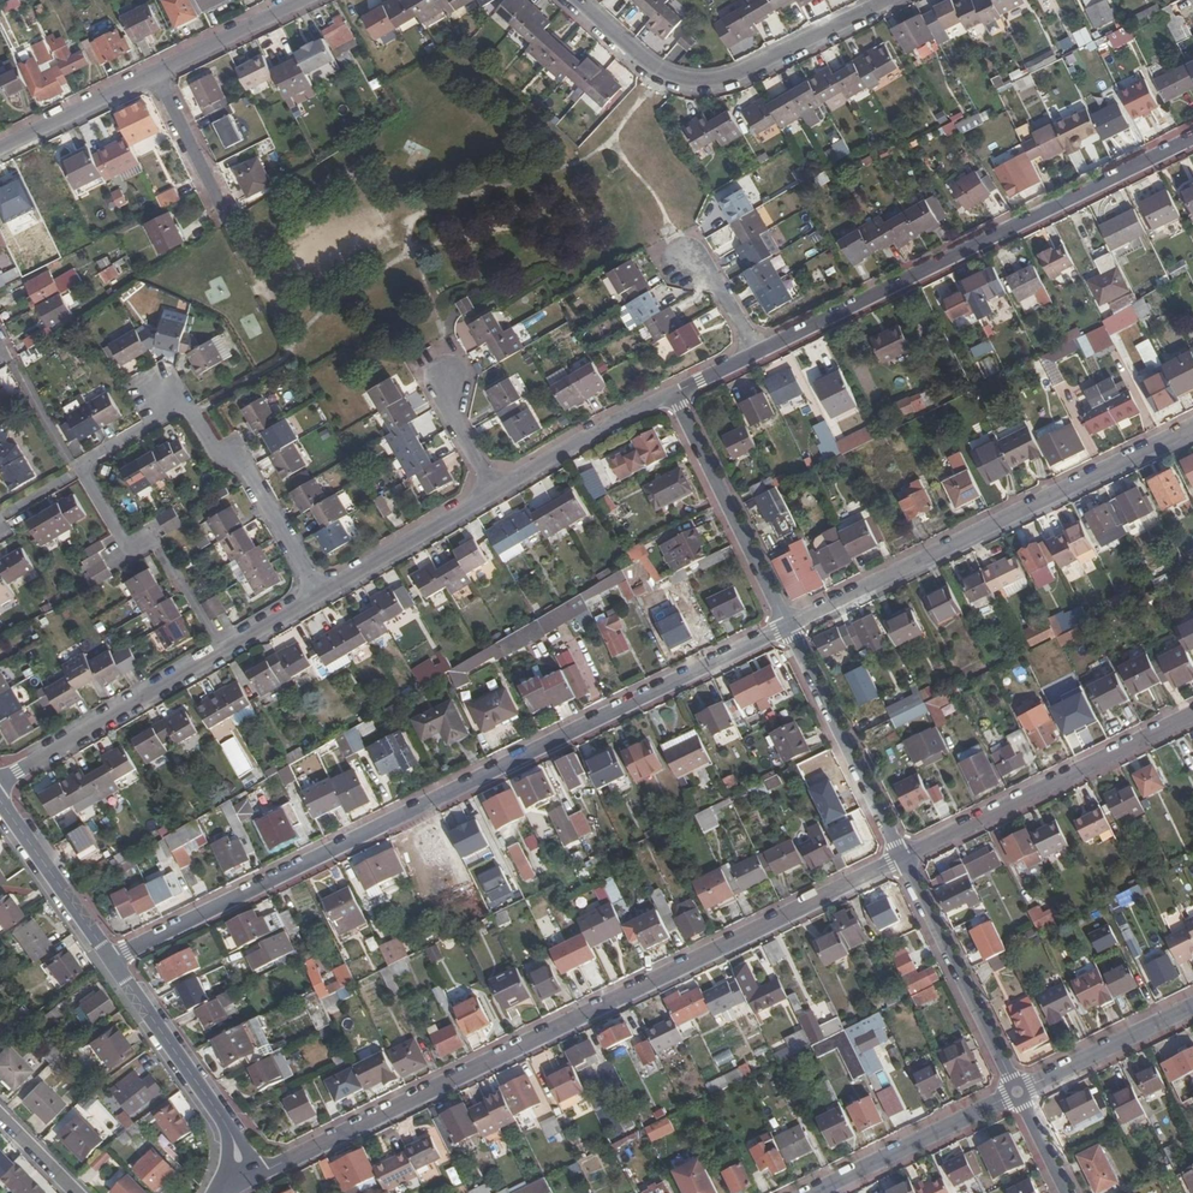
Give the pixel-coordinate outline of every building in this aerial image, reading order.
[(5,4),(8,10),(20,4),(18,0),(13,0),(5,4)] [(162,1),(175,27),(195,18),(187,0),(164,0),(162,1)] [(202,11),(225,0),(197,0),(202,11)] [(398,25),(417,14),(409,0),(393,0),(385,4),(398,25)] [(421,21),(443,9),(438,0),(409,0),(417,14),(421,21)] [(443,9),(453,3),(456,8),(470,0),(438,0),(443,9)] [(497,10),(514,25),(533,4),(529,0),(505,0),(497,10)] [(645,8),(643,11),(651,19),(666,2),(668,0),(636,0),(645,8)] [(776,7),(772,0),(742,0),(745,6),(755,23),(767,16),(765,13),(776,7)] [(953,0),(951,0),(935,8),(946,30),(963,22),(956,7),(953,0)] [(968,31),(984,23),(973,0),(970,0),(956,7),(963,22),(968,31)] [(984,23),(986,26),(1002,18),(1001,15),(993,0),(973,0),(984,23)] [(1001,15),(1025,3),(1024,0),(993,0),(1001,15)] [(377,37),(398,25),(385,4),(384,1),(373,8),(375,10),(364,16),(377,37)] [(1107,1),(1088,10),(1098,28),(1116,19),(1107,1)] [(651,19),(647,24),(656,31),(657,29),(666,37),(668,35),(683,18),(666,2),(651,19)] [(46,16),(40,4),(34,7),(40,19),(46,16)] [(147,4),(121,17),(133,41),(159,29),(147,4)] [(533,4),(514,25),(533,42),(544,29),(550,23),(539,14),(542,12),(533,4)] [(1146,16),(1159,10),(1157,4),(1131,17),(1134,22),(1146,16)] [(1170,5),(1160,9),(1177,43),(1186,39),(1170,5)] [(750,37),(760,31),(755,23),(745,6),(726,17),(739,39),(748,33),(750,37)] [(1164,18),(1159,10),(1146,16),(1151,24),(1164,18)] [(334,49),(355,37),(341,14),(334,19),(337,24),(324,31),(334,49)] [(923,15),(892,30),(907,53),(937,39),(923,15)] [(1116,49),(1134,39),(1126,25),(1108,36),(1116,49)] [(1080,46),(1093,40),(1087,26),(1074,32),(1080,46)] [(533,42),(528,48),(545,64),(564,43),(556,35),(554,38),(544,29),(533,42)] [(100,60),(102,64),(127,51),(116,31),(91,43),(100,60)] [(679,43),(690,53),(698,44),(687,35),(679,43)] [(1074,44),(1070,36),(1059,41),(1063,50),(1074,44)] [(307,75),(337,60),(324,37),(317,41),(316,39),(303,46),(304,48),(296,53),(299,58),(307,75)] [(1101,50),(1109,47),(1106,37),(1097,40),(1101,50)] [(29,44),(38,62),(41,60),(43,63),(52,59),(41,38),(29,44)] [(91,43),(89,38),(81,41),(92,64),(100,60),(91,43)] [(50,39),(47,41),(64,75),(86,64),(80,52),(69,57),(60,39),(52,43),(50,39)] [(1177,43),(1186,61),(1192,58),(1192,54),(1186,39),(1177,43)] [(952,42),(944,47),(950,57),(958,53),(952,42)] [(564,43),(545,64),(562,80),(567,74),(579,61),(571,53),(573,51),(564,43)] [(874,53),(855,64),(856,67),(865,82),(876,76),(879,82),(899,70),(887,50),(876,56),(874,53)] [(341,64),(352,57),(349,51),(337,58),(341,64)] [(1083,64),(1077,51),(1062,58),(1068,71),(1083,64)] [(1028,66),(1032,73),(1043,68),(1054,62),(1050,54),(1028,66)] [(567,74),(585,90),(604,69),(596,62),(594,64),(584,55),(579,61),(567,74)] [(269,71),(262,56),(242,65),(249,81),(269,71)] [(27,86),(35,100),(38,99),(39,101),(61,90),(51,70),(43,75),(34,57),(18,66),(19,68),(27,86)] [(272,71),(285,98),(313,85),(307,75),(299,58),(272,71)] [(18,66),(14,59),(5,64),(10,72),(19,68),(18,66)] [(1153,78),(1165,102),(1192,88),(1192,74),(1188,64),(1186,61),(1153,78)] [(834,76),(844,94),(848,101),(869,88),(865,82),(856,67),(845,73),(843,71),(834,76)] [(10,72),(0,77),(0,84),(6,96),(27,86),(19,68),(10,72)] [(1032,73),(1030,74),(1033,80),(1046,74),(1043,68),(1032,73)] [(604,69),(585,90),(603,106),(620,87),(611,80),(614,78),(604,69)] [(1018,73),(1021,78),(1030,74),(1027,69),(1018,73)] [(834,76),(830,70),(820,77),(821,79),(810,85),(823,107),(844,94),(834,76)] [(373,84),(382,80),(378,71),(369,75),(373,84)] [(207,115),(228,105),(212,73),(191,84),(207,115)] [(1021,78),(1017,81),(1022,91),(1034,84),(1033,80),(1030,74),(1021,78)] [(1005,85),(1000,75),(991,78),(997,89),(1005,85)] [(1158,90),(1154,83),(1150,86),(1153,92),(1158,90)] [(823,107),(810,85),(800,91),(798,88),(788,94),(803,118),(813,112),(823,107)] [(1135,114),(1155,104),(1151,96),(1150,96),(1147,90),(1137,95),(1135,92),(1126,96),(1135,114)] [(803,118),(788,94),(776,101),(778,104),(769,109),(777,122),(782,131),(803,118)] [(769,109),(763,98),(752,105),(754,108),(744,113),(755,135),(777,122),(769,109)] [(123,111),(120,106),(112,109),(126,137),(130,144),(160,129),(147,104),(142,101),(123,111)] [(1067,151),(1069,154),(1081,148),(1080,146),(1082,139),(1098,131),(1091,117),(1084,102),(1051,118),(1053,123),(1064,144),(1065,147),(1067,151)] [(1091,117),(1098,131),(1103,141),(1130,128),(1118,104),(1091,117)] [(741,132),(729,111),(718,117),(716,114),(706,120),(716,137),(720,145),(741,132)] [(803,118),(810,130),(821,124),(813,112),(803,118)] [(706,120),(702,113),(692,119),(693,122),(684,127),(696,149),(716,137),(706,120)] [(226,149),(243,140),(230,114),(212,123),(226,149)] [(980,115),(957,127),(959,131),(961,134),(984,122),(980,115)] [(957,127),(953,122),(943,127),(947,136),(959,131),(957,127)] [(1017,130),(1035,167),(1067,151),(1065,147),(1064,144),(1053,123),(1032,134),(1028,125),(1017,130)] [(102,175),(104,178),(110,174),(111,177),(120,172),(139,162),(134,151),(130,144),(126,137),(99,151),(100,152),(93,156),(102,175)] [(851,155),(845,145),(834,151),(840,161),(851,155)] [(62,161),(75,188),(102,175),(93,156),(88,148),(62,161)] [(271,187),(258,159),(235,170),(248,198),(271,187)] [(139,162),(120,172),(123,179),(143,169),(139,162)] [(990,196),(980,173),(951,186),(963,209),(990,196)] [(997,188),(1020,176),(1019,173),(1009,178),(1006,175),(993,182),(997,188)] [(997,188),(1005,200),(1033,186),(1027,173),(1020,176),(997,188)] [(79,195),(106,182),(104,178),(102,175),(75,188),(79,195)] [(716,194),(721,202),(739,190),(735,183),(716,194)] [(5,219),(28,208),(19,188),(0,197),(0,209),(5,219)] [(157,197),(163,208),(182,199),(176,188),(157,197)] [(1183,193),(1192,213),(1192,188),(1183,193)] [(117,204),(119,207),(127,203),(120,190),(112,194),(117,204)] [(1153,229),(1180,216),(1168,191),(1141,204),(1153,229)] [(724,216),(731,227),(733,225),(755,212),(743,192),(722,204),(727,214),(724,216)] [(117,204),(112,194),(112,193),(104,197),(109,207),(117,204)] [(791,210),(797,207),(791,195),(785,199),(791,210)] [(937,196),(927,202),(939,223),(948,217),(937,196)] [(927,202),(906,214),(918,234),(929,228),(931,232),(940,226),(939,223),(927,202)] [(1114,251),(1148,235),(1135,210),(1102,227),(1114,251)] [(761,237),(768,233),(755,212),(733,225),(739,235),(737,237),(743,247),(761,237)] [(148,225),(163,252),(184,242),(169,213),(148,225)] [(906,214),(886,225),(895,241),(900,249),(909,244),(907,240),(918,234),(906,214)] [(886,225),(882,218),(860,231),(872,251),(883,245),(884,248),(895,241),(886,225)] [(115,232),(117,235),(142,224),(140,220),(128,226),(115,232)] [(8,245),(0,229),(0,249),(8,245)] [(872,251),(860,231),(840,242),(853,265),(863,260),(862,257),(872,251)] [(743,247),(737,251),(742,261),(746,259),(752,269),(768,260),(773,257),(761,237),(743,247)] [(1075,264),(1065,245),(1042,257),(1052,278),(1066,271),(1065,268),(1075,264)] [(98,261),(103,269),(121,259),(116,251),(98,261)] [(1128,290),(1110,254),(1096,261),(1103,274),(1090,281),(1101,304),(1128,290)] [(60,259),(51,264),(53,269),(63,264),(60,259)] [(126,263),(124,259),(100,272),(106,283),(120,275),(117,268),(126,263)] [(1168,268),(1174,279),(1188,271),(1191,269),(1185,259),(1168,268)] [(752,269),(746,272),(752,282),(749,284),(755,295),(780,280),(768,260),(752,269)] [(637,272),(631,261),(610,273),(622,294),(628,290),(634,301),(649,292),(652,290),(641,270),(637,272)] [(993,266),(961,283),(965,289),(976,311),(979,318),(994,310),(989,301),(1000,296),(1001,298),(1008,295),(993,266)] [(1052,300),(1035,266),(1010,279),(1020,299),(1028,295),(1035,309),(1052,300)] [(2,275),(6,283),(20,277),(15,268),(2,275)] [(34,295),(39,305),(61,293),(49,271),(27,283),(34,295)] [(780,280),(755,295),(761,306),(764,304),(770,314),(792,301),(780,280)] [(968,315),(976,311),(965,289),(944,300),(953,319),(966,312),(968,315)] [(641,325),(646,322),(665,312),(659,301),(655,303),(649,292),(634,301),(628,304),(641,325)] [(61,293),(39,305),(50,326),(73,314),(61,293)] [(27,298),(33,308),(39,305),(34,295),(27,298)] [(1126,295),(1114,303),(1118,310),(1130,302),(1126,295)] [(1152,314),(1144,297),(1138,300),(1133,303),(1141,319),(1152,314)] [(456,305),(462,316),(465,315),(475,309),(468,298),(456,305)] [(1133,303),(1104,320),(1106,325),(1112,334),(1141,319),(1133,303)] [(676,317),(670,308),(665,312),(646,322),(659,342),(668,337),(680,330),(674,319),(676,317)] [(186,326),(188,318),(164,312),(162,321),(164,321),(186,326)] [(493,314),(472,327),(477,335),(474,337),(480,348),(487,343),(504,333),(493,314)] [(193,319),(188,318),(186,326),(185,332),(190,334),(193,319)] [(140,334),(149,349),(158,344),(180,350),(185,332),(186,326),(164,321),(161,333),(147,330),(140,334)] [(680,357),(701,344),(695,335),(698,333),(692,323),(680,330),(668,337),(680,357)] [(1112,334),(1106,325),(1076,340),(1080,348),(1086,360),(1117,344),(1112,334)] [(884,362),(911,349),(900,326),(873,339),(884,362)] [(496,352),(502,362),(523,350),(511,329),(504,333),(487,343),(493,353),(496,352)] [(40,343),(46,339),(40,330),(25,340),(31,349),(40,343)] [(123,365),(149,349),(140,334),(137,330),(111,345),(119,357),(123,365)] [(185,332),(180,350),(190,353),(202,375),(234,358),(223,336),(202,347),(196,335),(190,334),(185,332)] [(1164,365),(1150,339),(1137,345),(1150,371),(1164,365)] [(1080,348),(1076,340),(1073,341),(1040,357),(1055,386),(1066,381),(1056,361),(1080,348)] [(988,351),(984,343),(969,351),(973,359),(988,351)] [(119,357),(111,345),(105,349),(113,361),(119,357)] [(1192,386),(1192,350),(1165,364),(1168,371),(1179,393),(1192,386)] [(529,365),(534,362),(530,353),(524,357),(529,365)] [(981,361),(988,375),(996,371),(989,357),(981,361)] [(1053,386),(1039,359),(1031,363),(1045,390),(1053,386)] [(596,391),(607,385),(601,376),(594,363),(571,376),(587,401),(598,394),(596,391)] [(815,365),(804,370),(813,390),(820,386),(816,379),(820,376),(815,365)] [(551,388),(569,378),(564,369),(546,379),(551,388)] [(766,382),(777,405),(803,392),(792,369),(766,382)] [(859,403),(843,371),(819,383),(835,415),(859,403)] [(1182,397),(1179,393),(1168,371),(1145,383),(1158,409),(1182,397)] [(578,406),(587,401),(571,376),(569,378),(551,388),(564,410),(576,404),(578,406)] [(406,399),(409,397),(403,387),(400,388),(393,378),(372,391),(384,412),(406,399)] [(1099,384),(1117,421),(1140,409),(1130,390),(1120,395),(1111,378),(1099,384)] [(490,403),(497,414),(516,402),(521,399),(509,379),(488,392),(494,401),(490,403)] [(1096,431),(1117,421),(1099,384),(1088,390),(1094,403),(1084,408),(1096,431)] [(9,399),(11,398),(5,389),(0,392),(0,405),(9,399)] [(88,403),(102,428),(123,415),(108,390),(88,403)] [(899,417),(916,409),(916,411),(930,405),(930,406),(937,403),(934,397),(933,398),(930,391),(921,395),(920,394),(893,406),(899,417)] [(88,403),(82,393),(77,396),(82,406),(88,403)] [(754,425),(776,414),(765,393),(759,396),(757,393),(747,397),(749,401),(744,403),(754,425)] [(413,421),(420,417),(414,406),(411,408),(406,399),(384,412),(396,432),(413,421)] [(244,413),(257,435),(263,431),(278,422),(267,402),(244,413)] [(516,402),(497,414),(509,434),(512,432),(518,442),(539,429),(527,409),(522,413),(516,402)] [(81,440),(102,428),(88,403),(82,406),(67,415),(70,421),(80,438),(81,440)] [(557,420),(562,429),(570,424),(565,416),(557,420)] [(269,442),(275,452),(298,438),(286,417),(278,422),(263,431),(269,442)] [(828,421),(837,438),(843,435),(834,418),(828,421)] [(71,442),(80,438),(70,421),(61,426),(71,442)] [(402,456),(423,444),(417,433),(419,432),(413,421),(396,432),(390,435),(402,456)] [(843,454),(827,422),(817,426),(825,442),(820,445),(828,461),(835,458),(843,454)] [(1086,446),(1074,422),(1040,438),(1053,464),(1086,446)] [(1029,426),(1000,440),(1012,465),(1031,456),(1033,459),(1043,454),(1029,426)] [(877,438),(872,430),(859,436),(863,445),(877,438)] [(8,443),(10,433),(1,431),(0,438),(0,440),(8,443)] [(263,431),(257,435),(263,446),(269,442),(263,431)] [(668,456),(656,431),(634,441),(640,453),(630,458),(628,452),(612,460),(622,480),(668,456)] [(740,465),(761,455),(751,435),(730,445),(740,465)] [(863,445),(859,436),(851,440),(855,448),(863,445)] [(973,449),(986,444),(983,437),(970,442),(973,449)] [(171,441),(154,451),(166,471),(191,457),(181,439),(173,443),(171,441)] [(12,491),(36,476),(17,445),(8,443),(0,440),(0,471),(12,491)] [(1012,465),(1000,440),(974,453),(988,481),(1014,469),(1012,465)] [(308,465),(294,442),(269,457),(283,480),(308,465)] [(428,453),(423,444),(402,456),(413,476),(419,473),(437,462),(430,451),(428,453)] [(166,471),(154,451),(139,459),(153,482),(168,474),(166,471)] [(850,469),(843,454),(835,458),(842,473),(850,469)] [(1192,482),(1192,454),(1182,460),(1187,470),(1192,482)] [(972,473),(963,456),(952,461),(961,478),(972,473)] [(431,493),(453,480),(447,470),(450,468),(444,458),(437,462),(419,473),(431,493)] [(153,482),(139,459),(123,469),(137,491),(153,482)] [(1187,496),(1173,469),(1151,480),(1165,507),(1187,496)] [(691,492),(680,470),(647,487),(658,509),(691,492)] [(596,471),(581,478),(594,500),(608,493),(596,471)] [(777,487),(790,481),(786,473),(773,479),(777,487)] [(974,503),(984,498),(972,473),(961,478),(947,485),(958,507),(972,500),(974,503)] [(317,477),(290,492),(303,513),(313,508),(329,498),(317,477)] [(760,495),(777,487),(773,479),(772,477),(753,487),(758,496),(760,495)] [(909,497),(902,500),(910,518),(934,506),(920,478),(912,482),(914,486),(906,490),(909,497)] [(217,500),(230,493),(225,486),(213,493),(217,500)] [(1138,486),(1112,499),(1112,500),(1123,521),(1125,525),(1151,512),(1138,486)] [(789,511),(777,487),(760,495),(774,522),(780,520),(777,515),(782,512),(783,514),(789,511)] [(339,493),(329,498),(313,508),(324,528),(338,520),(350,512),(339,493)] [(383,493),(375,498),(386,515),(394,511),(383,493)] [(75,494),(60,503),(72,523),(88,515),(75,494)] [(601,502),(613,516),(620,510),(608,496),(601,502)] [(562,499),(552,505),(566,529),(586,517),(574,497),(564,502),(562,499)] [(1104,531),(1123,521),(1112,500),(1086,512),(1097,534),(1100,540),(1107,537),(1104,531)] [(72,523),(60,503),(44,512),(58,535),(74,526),(72,523)] [(172,503),(167,506),(172,514),(177,511),(172,503)] [(222,539),(246,525),(233,504),(210,518),(222,539)] [(566,529),(552,505),(542,511),(544,514),(533,520),(542,534),(546,541),(566,529)] [(155,513),(159,520),(163,528),(181,518),(177,511),(172,514),(167,506),(155,513)] [(853,557),(885,539),(870,508),(862,512),(865,519),(840,532),(845,540),(853,557)] [(58,535),(44,512),(28,520),(42,544),(58,535)] [(865,519),(862,512),(837,525),(838,527),(840,532),(865,519)] [(533,520),(529,513),(517,520),(515,517),(507,522),(521,546),(542,534),(533,520)] [(181,518),(163,528),(166,532),(183,522),(181,518)] [(324,528),(315,533),(327,554),(350,540),(338,520),(324,528)] [(1077,553),(1094,545),(1081,520),(1065,528),(1067,531),(1049,540),(1062,564),(1078,555),(1077,553)] [(1123,521),(1104,531),(1107,537),(1126,527),(1125,525),(1123,521)] [(521,546),(507,522),(496,528),(498,531),(488,536),(501,558),(521,546)] [(828,572),(854,559),(853,557),(845,540),(840,532),(838,527),(837,525),(836,524),(823,531),(819,534),(817,536),(816,537),(815,541),(818,549),(819,552),(811,555),(822,578),(829,575),(828,572)] [(258,546),(246,525),(222,539),(234,560),(238,558),(258,546)] [(677,536),(690,563),(710,553),(706,544),(709,543),(700,525),(677,536)] [(810,535),(803,539),(803,540),(808,549),(813,546),(815,550),(817,549),(810,535)] [(681,568),(690,563),(677,536),(666,542),(671,553),(673,552),(676,557),(675,557),(681,568)] [(803,539),(802,537),(770,552),(772,555),(803,540),(803,539)] [(92,558),(102,552),(109,548),(104,540),(87,549),(92,558)] [(467,549),(457,555),(462,562),(470,576),(489,565),(475,540),(465,546),(467,549)] [(652,551),(647,540),(630,549),(638,560),(652,551)] [(814,596),(828,589),(822,578),(811,555),(808,549),(803,540),(772,555),(794,599),(808,592),(810,595),(814,596)] [(1031,571),(1048,563),(1053,560),(1043,541),(1038,544),(1037,543),(1021,551),(1031,571)] [(272,562),(262,544),(258,546),(238,558),(234,560),(232,562),(243,580),(249,576),(272,562)] [(819,552),(817,549),(815,550),(813,546),(808,549),(811,555),(819,552)] [(0,560),(0,568),(1,570),(9,583),(35,567),(23,547),(0,560)] [(730,555),(726,548),(705,559),(708,566),(730,555)] [(90,570),(107,560),(102,552),(92,558),(85,561),(90,570)] [(1027,575),(1017,556),(1007,560),(984,572),(993,590),(994,591),(1004,587),(1026,575),(1027,575)] [(984,572),(1007,560),(1006,558),(983,569),(984,572)] [(95,578),(111,568),(107,560),(90,570),(95,578)] [(283,579),(272,562),(249,576),(259,593),(283,579)] [(453,596),(474,583),(470,576),(462,562),(450,569),(449,566),(439,571),(449,588),(453,596)] [(1055,578),(1048,563),(1031,571),(1038,586),(1055,578)] [(439,571),(435,564),(423,571),(424,574),(415,579),(428,601),(449,588),(439,571)] [(639,578),(632,564),(623,570),(629,583),(639,578)] [(695,575),(690,566),(682,570),(687,578),(695,575)] [(1157,588),(1172,580),(1166,567),(1150,574),(1157,588)] [(99,585),(116,575),(111,568),(95,578),(99,585)] [(138,596),(160,583),(152,569),(129,582),(138,596)] [(0,571),(0,603),(15,594),(9,583),(1,570),(0,571)] [(628,597),(635,593),(629,583),(623,570),(599,584),(582,593),(586,601),(588,600),(597,620),(601,618),(591,598),(620,581),(628,597)] [(687,578),(682,570),(672,575),(676,584),(687,578)] [(993,590),(984,572),(964,582),(972,600),(973,600),(993,590)] [(1031,586),(1026,575),(1004,587),(1009,597),(1031,586)] [(169,599),(160,583),(138,596),(147,612),(151,610),(169,599)] [(200,592),(205,602),(211,598),(218,594),(212,586),(200,592)] [(939,621),(963,610),(951,586),(927,597),(939,621)] [(720,622),(746,609),(736,588),(709,601),(720,622)] [(1124,604),(1140,596),(1135,588),(1119,595),(1124,604)] [(997,598),(993,590),(973,600),(977,608),(997,598)] [(382,594),(373,599),(378,607),(388,624),(407,613),(394,591),(384,597),(382,594)] [(565,613),(586,601),(582,593),(578,596),(561,606),(565,613)] [(211,598),(220,614),(227,610),(218,594),(211,598)] [(1124,604),(1119,595),(1110,599),(1114,609),(1124,604)] [(182,615),(184,613),(174,596),(169,599),(151,610),(161,627),(182,615)] [(203,603),(212,619),(220,614),(211,598),(205,602),(203,603)] [(367,616),(358,622),(371,644),(392,632),(388,624),(378,607),(366,614),(367,616)] [(913,607),(886,621),(898,645),(925,632),(913,607)] [(695,636),(684,613),(660,625),(671,647),(695,636)] [(883,634),(873,613),(853,623),(864,644),(871,640),(876,650),(888,644),(883,634)] [(550,622),(546,614),(538,619),(542,626),(550,622)] [(161,627),(157,629),(168,647),(192,632),(186,622),(182,615),(161,627)] [(601,618),(597,620),(615,656),(626,651),(616,630),(624,627),(618,615),(608,620),(606,616),(601,618)] [(1057,637),(1065,633),(1056,615),(1048,619),(1049,621),(1057,636),(1057,637)] [(542,626),(538,619),(536,620),(505,638),(497,642),(503,655),(523,645),(524,648),(547,637),(542,626)] [(1053,638),(1057,636),(1049,621),(1035,628),(1034,625),(1024,630),(1031,646),(1052,635),(1053,638)] [(1178,629),(1186,646),(1189,650),(1192,648),(1192,621),(1178,629)] [(371,644),(358,622),(348,628),(346,625),(336,631),(350,655),(371,644)] [(847,626),(846,622),(815,638),(825,657),(855,642),(847,626)] [(858,647),(864,644),(853,623),(847,626),(855,642),(858,647)] [(350,655),(336,631),(324,638),(325,640),(316,646),(329,667),(350,655)] [(123,649),(134,667),(142,662),(131,644),(123,649)] [(289,648),(280,653),(291,672),(295,679),(316,666),(303,644),(291,651),(289,648)] [(1186,646),(1161,658),(1175,686),(1192,677),(1192,659),(1189,650),(1186,646)] [(490,653),(488,648),(484,650),(470,658),(472,662),(490,653)] [(100,675),(106,684),(127,672),(115,653),(113,649),(92,661),(100,675)] [(115,653),(127,672),(134,667),(123,649),(115,653)] [(565,651),(556,656),(564,671),(567,678),(569,677),(580,699),(590,694),(576,665),(573,667),(565,651)] [(291,672),(280,653),(258,666),(259,669),(250,675),(263,697),(283,685),(280,679),(291,672)] [(1161,678),(1148,653),(1123,666),(1136,691),(1161,678)] [(67,666),(71,674),(79,687),(100,675),(92,661),(88,654),(67,666)] [(1039,675),(1054,668),(1057,674),(1064,670),(1067,667),(1060,654),(1035,666),(1039,675)] [(350,655),(329,667),(333,674),(353,662),(350,655)] [(470,658),(453,668),(447,672),(455,688),(467,682),(462,671),(474,665),(472,662),(470,658)] [(0,667),(0,695),(12,687),(0,667)] [(567,678),(564,671),(555,676),(568,703),(578,699),(567,678)] [(1129,697),(1117,673),(1091,686),(1103,710),(1129,697)] [(50,692),(61,710),(85,696),(79,687),(71,674),(48,688),(50,692)] [(568,703),(555,676),(539,683),(537,680),(520,688),(535,720),(568,703)] [(254,705),(241,683),(230,689),(229,686),(218,693),(233,718),(254,705)] [(759,686),(725,703),(725,704),(734,722),(747,715),(744,709),(757,702),(761,711),(772,706),(767,696),(765,697),(759,686)] [(0,695),(0,723),(25,708),(12,687),(0,695)] [(471,707),(483,731),(504,721),(501,714),(516,707),(507,689),(471,707)] [(926,702),(921,692),(888,708),(893,718),(926,702)] [(233,718),(218,693),(208,699),(210,702),(200,708),(213,730),(233,718)] [(943,693),(926,702),(930,711),(937,726),(938,726),(946,722),(939,707),(948,703),(943,693)] [(424,740),(443,730),(450,744),(470,733),(453,700),(414,719),(424,740)] [(930,711),(926,702),(893,718),(897,727),(930,711)] [(734,722),(725,704),(697,717),(703,729),(708,726),(714,738),(736,726),(734,722)] [(254,705),(233,718),(239,729),(260,716),(254,705)] [(1063,705),(1053,710),(1069,741),(1078,737),(1063,705)] [(0,723),(0,726),(11,743),(37,728),(25,708),(0,723)] [(888,708),(854,725),(859,735),(869,730),(893,718),(888,708)] [(176,714),(165,721),(176,739),(179,745),(200,733),(187,711),(178,717),(176,714)] [(1060,739),(1056,730),(1060,728),(1056,718),(1051,720),(1050,717),(1041,721),(1043,724),(1031,729),(1039,748),(1060,739)] [(897,727),(893,718),(869,730),(874,738),(897,727)] [(176,739),(165,721),(145,733),(147,735),(136,742),(149,764),(170,751),(167,745),(176,739)] [(1100,740),(1107,738),(1101,721),(1094,723),(1100,740)] [(789,761),(810,750),(796,723),(775,734),(789,761)] [(738,730),(742,737),(751,733),(748,726),(738,730)] [(947,745),(938,726),(937,726),(907,740),(917,760),(947,745)] [(360,748),(350,728),(344,731),(354,751),(360,748)] [(666,754),(699,737),(696,730),(662,747),(666,754)] [(344,731),(336,736),(345,755),(354,751),(344,731)] [(388,743),(370,753),(380,774),(399,765),(397,762),(401,760),(406,771),(418,765),(404,736),(399,738),(397,735),(387,740),(388,743)] [(666,754),(676,776),(711,759),(699,737),(666,754)] [(1006,774),(1038,758),(1027,738),(996,753),(1006,774)] [(624,755),(636,781),(663,768),(650,742),(624,755)] [(961,761),(983,751),(980,744),(958,754),(961,761)] [(285,756),(289,763),(306,753),(302,746),(285,756)] [(138,770),(125,747),(114,754),(113,751),(102,757),(108,766),(117,782),(138,770)] [(587,762),(600,788),(627,775),(614,748),(587,762)] [(959,762),(976,796),(1002,783),(1000,779),(1004,777),(998,763),(993,766),(985,750),(983,751),(961,761),(959,762)] [(586,773),(577,754),(560,762),(574,791),(585,786),(580,776),(586,773)] [(838,789),(824,760),(809,768),(823,797),(838,789)] [(990,765),(969,775),(978,793),(999,782),(990,765)] [(96,794),(100,801),(121,789),(117,782),(108,766),(97,773),(96,770),(85,777),(96,794)] [(278,772),(285,787),(298,781),(291,766),(278,772)] [(1136,776),(1146,796),(1164,787),(1154,767),(1136,776)] [(257,768),(240,777),(247,790),(264,780),(257,768)] [(85,777),(81,769),(71,774),(73,777),(62,784),(75,806),(96,794),(85,777)] [(332,782),(343,805),(346,811),(369,800),(354,771),(332,782)] [(531,808),(556,795),(545,772),(519,785),(531,808)] [(779,774),(764,782),(769,792),(784,784),(779,774)] [(723,782),(727,790),(739,784),(735,776),(723,782)] [(330,779),(303,793),(316,819),(343,805),(332,782),(330,779)] [(920,809),(933,802),(922,779),(900,790),(911,813),(920,809)] [(62,784),(60,781),(51,786),(53,789),(41,796),(54,819),(75,806),(62,784)] [(937,785),(929,789),(936,807),(945,803),(937,785)] [(1137,819),(1147,814),(1134,788),(1123,793),(1121,789),(1106,796),(1118,819),(1133,812),(1137,819)] [(488,804),(500,829),(521,819),(509,794),(488,804)] [(229,799),(221,803),(239,839),(232,843),(229,837),(221,841),(224,847),(216,851),(226,871),(249,859),(246,853),(254,849),(245,829),(238,816),(229,799)] [(296,837),(289,821),(297,817),(292,806),(259,822),(272,849),(296,837)] [(581,838),(572,820),(570,821),(563,807),(553,812),(568,844),(581,838)] [(719,825),(710,808),(695,815),(704,833),(719,825)] [(1088,843),(1114,830),(1103,808),(1077,822),(1088,843)] [(251,809),(238,816),(245,829),(258,823),(251,809)] [(581,811),(570,816),(572,820),(581,838),(592,832),(581,811)] [(173,832),(165,836),(173,851),(183,845),(187,843),(202,834),(195,819),(173,832)] [(457,846),(463,859),(491,845),(479,820),(451,833),(457,846)] [(1033,834),(1045,858),(1070,846),(1058,821),(1049,826),(1050,827),(1043,831),(1042,829),(1033,834)] [(833,858),(839,871),(848,867),(841,854),(836,856),(822,826),(797,837),(811,868),(833,858)] [(1039,850),(1029,829),(1005,841),(1016,862),(1039,850)] [(451,833),(450,831),(442,835),(439,830),(416,841),(426,861),(435,857),(438,863),(442,861),(439,854),(457,846),(451,833)] [(206,841),(202,834),(187,843),(191,850),(206,841)] [(536,834),(526,839),(532,852),(542,847),(536,834)] [(803,860),(792,839),(758,855),(769,876),(803,860)] [(224,847),(221,841),(213,845),(216,851),(224,847)] [(530,863),(521,843),(510,848),(520,868),(530,863)] [(183,845),(173,851),(182,869),(190,865),(192,864),(183,845)] [(628,848),(632,857),(637,854),(633,846),(628,848)] [(969,873),(970,876),(1001,861),(997,854),(992,856),(988,848),(963,861),(969,873)] [(409,876),(396,850),(385,855),(385,854),(358,867),(368,888),(397,874),(401,880),(409,876)] [(594,865),(602,861),(599,853),(591,858),(594,865)] [(769,876),(758,855),(723,871),(734,892),(769,876)] [(969,873),(963,861),(962,860),(955,864),(958,870),(939,879),(942,886),(969,873)] [(190,865),(182,869),(190,886),(198,882),(190,865)] [(502,867),(482,877),(493,902),(514,892),(502,867)] [(735,895),(734,892),(723,871),(722,870),(696,882),(708,908),(735,895)] [(174,871),(148,884),(158,905),(184,892),(174,871)] [(971,880),(972,880),(970,876),(969,873),(942,886),(935,890),(946,913),(970,901),(973,907),(981,902),(971,880)] [(158,905),(148,884),(121,897),(132,918),(158,905)] [(1141,885),(1133,889),(1138,899),(1146,895),(1141,885)] [(369,922),(351,887),(324,900),(341,936),(369,922)] [(658,911),(669,933),(682,926),(678,919),(676,920),(660,888),(650,894),(658,911)] [(559,907),(560,906),(554,895),(533,906),(538,917),(539,916),(544,928),(564,918),(559,907)] [(2,931),(21,918),(5,896),(0,899),(0,928),(2,931)] [(627,931),(623,924),(613,902),(578,919),(593,949),(627,931)] [(1029,912),(1040,934),(1062,923),(1055,908),(1045,913),(1041,905),(1029,912)] [(678,919),(682,926),(687,938),(707,929),(698,909),(678,919)] [(499,926),(511,920),(506,910),(494,916),(499,926)] [(243,947),(286,926),(279,911),(258,921),(254,913),(231,924),(243,947)] [(648,947),(671,936),(669,933),(658,911),(638,921),(637,917),(623,924),(627,931),(632,941),(642,936),(648,947)] [(840,931),(837,932),(847,951),(865,942),(856,922),(851,924),(845,913),(834,918),(840,931)] [(12,934),(30,960),(47,948),(29,922),(12,934)] [(1099,953),(1121,945),(1113,924),(1091,932),(1099,953)] [(1182,964),(1191,959),(1190,956),(1192,954),(1192,933),(1190,927),(1169,937),(1182,964)] [(1024,942),(1039,935),(1036,928),(1021,936),(1024,942)] [(267,947),(247,958),(255,972),(280,959),(277,952),(293,944),(285,929),(264,941),(267,947)] [(847,951),(837,932),(815,943),(827,966),(848,955),(847,951)] [(1128,941),(1136,957),(1144,953),(1136,936),(1128,941)] [(371,950),(380,948),(376,937),(367,940),(371,950)] [(1039,937),(1032,941),(1036,946),(1042,943),(1039,937)] [(989,959),(1007,950),(1002,939),(983,948),(989,959)] [(776,942),(763,948),(770,963),(783,956),(776,942)] [(382,950),(390,966),(398,961),(389,943),(381,947),(382,950)] [(437,945),(425,950),(432,964),(444,958),(437,945)] [(170,983),(199,968),(190,950),(160,964),(170,983)] [(1007,950),(989,959),(994,971),(1012,962),(1007,950)] [(62,951),(44,964),(58,985),(77,971),(62,951)] [(908,952),(894,959),(911,993),(919,989),(921,993),(934,987),(931,982),(936,979),(933,971),(918,979),(914,971),(916,970),(908,952)] [(325,998),(337,992),(348,986),(345,978),(328,986),(313,954),(306,958),(325,998)] [(398,961),(390,966),(390,967),(397,980),(411,972),(404,958),(398,961)] [(1179,975),(1171,959),(1150,971),(1158,986),(1179,975)] [(1127,964),(1103,976),(1113,997),(1138,985),(1127,964)] [(552,966),(530,977),(542,1000),(552,995),(551,993),(555,991),(554,987),(561,983),(552,966)] [(755,1015),(788,998),(780,982),(759,992),(747,966),(735,972),(755,1015)] [(397,980),(390,967),(382,971),(395,997),(403,993),(397,980)] [(531,996),(517,968),(493,980),(507,1008),(531,996)] [(1102,1007),(1115,1001),(1113,997),(1103,976),(1099,969),(1074,982),(1088,1011),(1101,1004),(1102,1007)] [(568,980),(574,994),(583,990),(577,976),(568,980)] [(211,1000),(199,977),(178,987),(189,1011),(197,1007),(211,1000)] [(708,997),(717,993),(719,999),(729,994),(722,979),(704,988),(708,997)] [(454,1009),(442,985),(433,990),(447,1017),(455,1013),(454,1009)] [(1067,1013),(1076,1008),(1065,986),(1039,999),(1051,1023),(1063,1017),(1061,1014),(1066,1011),(1067,1013)] [(939,997),(934,987),(921,993),(913,997),(918,1008),(939,997)] [(322,999),(317,988),(305,994),(313,1010),(310,1012),(319,1030),(327,1026),(334,1022),(327,1009),(322,999)] [(665,999),(674,1018),(677,1024),(711,1008),(701,988),(681,998),(679,993),(665,999)] [(110,1008),(99,991),(93,995),(91,992),(78,1002),(80,1004),(79,1005),(91,1022),(110,1008)] [(325,998),(322,999),(327,1009),(342,1002),(337,992),(325,998)] [(795,993),(788,997),(795,1012),(803,1009),(795,993)] [(211,1000),(197,1007),(208,1028),(228,1019),(217,996),(211,1000)] [(455,1013),(465,1033),(491,1021),(479,997),(454,1009),(455,1013)] [(1008,1008),(1012,1017),(1034,1006),(1030,997),(1008,1008)] [(901,1009),(899,1004),(888,1010),(890,1014),(901,1009)] [(91,1022),(79,1005),(73,1009),(85,1027),(91,1022)] [(7,1019),(16,1028),(29,1015),(21,1006),(7,1019)] [(55,1006),(40,1018),(46,1026),(61,1014),(55,1006)] [(1012,1017),(1023,1039),(1045,1028),(1034,1006),(1012,1017)] [(846,1030),(839,1017),(820,1027),(813,1012),(798,1019),(804,1030),(812,1047),(846,1030)] [(885,1027),(878,1014),(858,1024),(846,1030),(849,1037),(873,1086),(877,1094),(889,1119),(905,1111),(894,1088),(884,1093),(874,1074),(884,1069),(874,1047),(888,1041),(882,1029),(885,1027)] [(267,1027),(261,1015),(243,1024),(249,1036),(267,1027)] [(647,1031),(658,1053),(685,1040),(677,1024),(674,1018),(647,1031)] [(243,1024),(215,1038),(228,1065),(247,1055),(256,1051),(249,1036),(243,1024)] [(608,1048),(634,1036),(628,1024),(602,1036),(608,1048)] [(113,1025),(90,1043),(107,1067),(129,1051),(118,1035),(119,1034),(113,1025)] [(443,1057),(465,1046),(454,1026),(433,1036),(443,1057)] [(1023,1053),(1050,1039),(1045,1028),(1023,1039),(1017,1042),(1023,1053)] [(794,1055),(812,1047),(804,1030),(785,1039),(789,1047),(794,1055)] [(849,1037),(846,1030),(812,1047),(818,1058),(838,1048),(860,1093),(873,1086),(849,1037)] [(415,1041),(390,1053),(402,1077),(427,1065),(415,1041)] [(567,1053),(571,1062),(574,1067),(581,1064),(583,1069),(600,1060),(591,1041),(567,1053)] [(637,1047),(646,1065),(658,1060),(649,1042),(637,1047)] [(963,1043),(941,1054),(951,1076),(953,1075),(959,1087),(983,1075),(977,1063),(974,1064),(963,1043)] [(256,1051),(247,1055),(251,1063),(272,1053),(268,1045),(256,1051)] [(43,1056),(49,1063),(60,1052),(55,1046),(43,1056)] [(794,1055),(789,1047),(775,1054),(779,1063),(780,1062),(794,1055)] [(7,1048),(0,1054),(0,1078),(11,1090),(30,1071),(7,1048)] [(717,1065),(735,1060),(731,1049),(714,1054),(717,1065)] [(1165,1065),(1173,1081),(1192,1072),(1192,1051),(1165,1065)] [(53,1073),(66,1060),(60,1052),(49,1063),(47,1065),(53,1073)] [(337,1068),(350,1062),(345,1052),(332,1058),(337,1068)] [(384,1052),(355,1067),(356,1067),(366,1088),(383,1080),(386,1086),(398,1080),(384,1052)] [(283,1077),(272,1053),(251,1063),(248,1065),(259,1089),(283,1077)] [(797,1062),(794,1055),(780,1062),(783,1069),(797,1062)] [(560,1103),(585,1091),(574,1067),(571,1062),(561,1067),(563,1071),(548,1079),(560,1103)] [(740,1069),(745,1079),(752,1076),(745,1062),(738,1065),(740,1069)] [(366,1088),(355,1067),(327,1081),(337,1102),(366,1088)] [(910,1078),(920,1097),(941,1087),(932,1068),(910,1078)] [(1147,1097),(1166,1088),(1157,1068),(1137,1078),(1147,1097)] [(707,1085),(712,1095),(745,1079),(740,1069),(707,1085)] [(163,1090),(152,1076),(143,1083),(134,1072),(112,1090),(132,1115),(163,1090)] [(529,1075),(502,1088),(503,1091),(516,1117),(543,1104),(529,1075)] [(830,1147),(855,1134),(828,1080),(817,1086),(830,1113),(817,1120),(830,1147)] [(64,1106),(41,1082),(23,1101),(46,1123),(64,1106)] [(1147,1114),(1134,1087),(1122,1093),(1124,1095),(1113,1101),(1125,1126),(1147,1114)] [(803,1112),(792,1090),(783,1094),(794,1116),(803,1112)] [(488,1102),(472,1110),(485,1137),(501,1129),(500,1127),(517,1119),(516,1117),(503,1091),(487,1099),(488,1102)] [(1061,1105),(1072,1128),(1100,1113),(1089,1091),(1061,1105)] [(282,1103),(294,1127),(313,1117),(301,1093),(282,1103)] [(185,1124),(177,1113),(168,1099),(153,1110),(157,1117),(176,1142),(191,1132),(185,1124)] [(883,1123),(872,1100),(850,1110),(862,1133),(883,1123)] [(466,1103),(434,1119),(448,1147),(480,1131),(466,1103)] [(657,1120),(666,1115),(662,1108),(653,1112),(657,1120)] [(136,1122),(142,1128),(155,1118),(157,1117),(153,1110),(136,1122)] [(177,1113),(185,1124),(189,1121),(181,1110),(177,1113)] [(133,1123),(127,1116),(119,1122),(125,1129),(133,1123)] [(176,1142),(157,1117),(155,1118),(173,1144),(176,1142)] [(552,1144),(567,1137),(564,1131),(557,1117),(542,1125),(552,1144)] [(631,1117),(621,1122),(626,1131),(635,1126),(631,1117)] [(102,1142),(80,1119),(62,1137),(84,1159),(102,1142)] [(123,1145),(142,1128),(136,1122),(133,1123),(117,1138),(123,1145)] [(656,1123),(645,1128),(651,1141),(662,1136),(656,1123)] [(800,1126),(774,1139),(786,1163),(812,1150),(800,1126)] [(993,1175),(1022,1160),(1010,1135),(981,1150),(993,1175)] [(432,1136),(408,1148),(409,1151),(417,1168),(442,1156),(432,1136)] [(740,1154),(733,1139),(728,1142),(735,1157),(740,1154)] [(134,1170),(155,1150),(152,1147),(131,1167),(134,1170)] [(1173,1170),(1181,1166),(1171,1147),(1164,1150),(1173,1170)] [(1099,1192),(1104,1192),(1120,1185),(1102,1148),(1081,1158),(1099,1192)] [(105,1149),(90,1164),(97,1171),(112,1156),(105,1149)] [(346,1192),(363,1192),(359,1185),(377,1176),(364,1149),(339,1161),(352,1188),(345,1191),(346,1192)] [(707,1149),(700,1153),(707,1167),(714,1164),(707,1149)] [(134,1170),(157,1192),(161,1192),(164,1189),(162,1187),(176,1172),(155,1150),(134,1170)] [(387,1191),(420,1175),(417,1168),(409,1151),(375,1166),(387,1191)] [(763,1171),(771,1167),(775,1175),(787,1169),(779,1151),(758,1161),(763,1171)] [(965,1156),(976,1179),(983,1175),(971,1152),(965,1156)] [(957,1188),(976,1179),(965,1156),(945,1165),(957,1188)] [(329,1157),(321,1161),(329,1177),(337,1174),(332,1165),(329,1157)] [(674,1172),(684,1192),(718,1192),(702,1160),(674,1172)] [(1025,1166),(1022,1160),(993,1175),(996,1180),(1025,1166)] [(352,1188),(339,1161),(332,1165),(337,1174),(345,1191),(352,1188)] [(12,1162),(0,1174),(0,1180),(13,1192),(42,1192),(12,1162)] [(577,1162),(567,1168),(571,1177),(582,1172),(577,1162)] [(744,1165),(725,1174),(735,1192),(739,1192),(754,1186),(744,1165)] [(113,1187),(127,1173),(122,1168),(108,1181),(113,1187)] [(113,1192),(149,1192),(131,1175),(113,1192)] [(545,1177),(514,1192),(549,1192),(552,1191),(545,1177)] [(914,1188),(916,1192),(950,1192),(944,1180),(926,1189),(923,1184),(914,1188)] [(1011,1192),(1038,1192),(1032,1181),(1010,1192),(1011,1192)] [(914,1188),(911,1183),(891,1192),(916,1192),(914,1188)] [(470,1192),(471,1192),(492,1192),(488,1184),(470,1192)] [(664,1185),(648,1192),(668,1192),(664,1185)]
